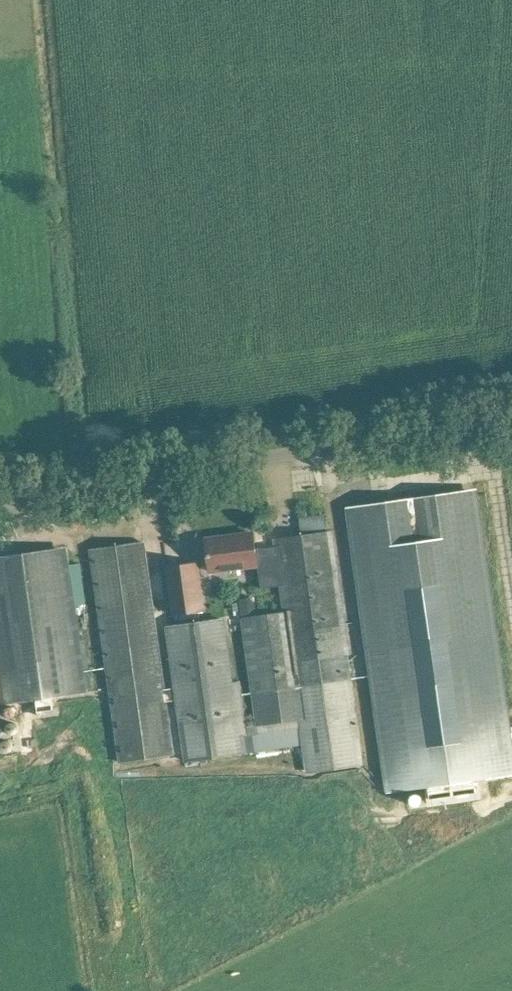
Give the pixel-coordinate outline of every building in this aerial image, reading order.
[(387,790),(511,773),(511,724),(479,485),(346,503),(387,790)] [(375,870),(328,529),(273,534),(275,546),(255,549),(257,565),(257,590),(279,587),(281,608),(257,612),(255,595),(239,596),(239,601),(230,601),(231,614),(237,612),(253,727),(247,728),(240,682),(233,682),(223,618),(164,627),(203,929),(277,918),(248,753),(256,753),(275,887),(322,883),(319,875),(375,870)] [(257,565),(255,549),(253,533),(206,540),(210,572),(257,565)] [(193,918),(142,541),(90,550),(90,558),(83,558),(96,645),(86,647),(87,664),(90,664),(99,662),(101,686),(108,686),(141,926),(193,918)] [(70,572),(67,553),(0,562),(0,695),(1,704),(86,692),(70,572)] [(197,563),(167,567),(174,615),(203,611),(197,563)]
